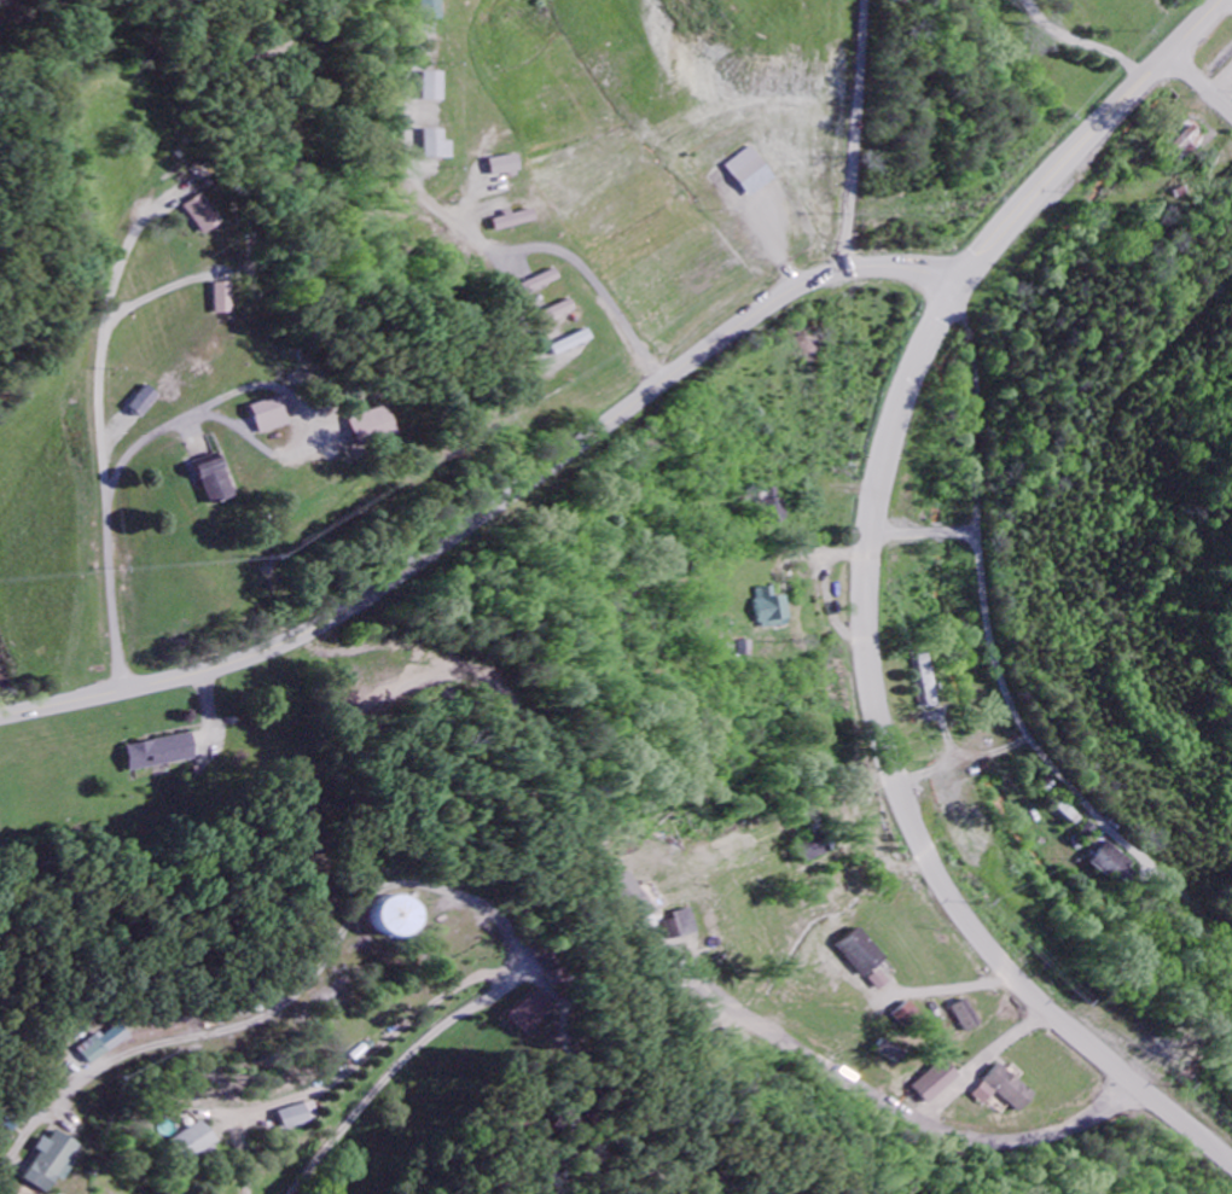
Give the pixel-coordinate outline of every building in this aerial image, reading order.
[(446,103),(447,75),(429,74),(428,103),(446,103)] [(1192,158),(1210,142),(1192,122),(1174,139),(1192,158)] [(446,144),(446,133),(429,132),(427,160),(452,161),(453,145),(446,144)] [(726,167),(750,201),(777,182),(753,148),(726,167)] [(520,173),(517,157),(489,162),(492,179),(520,173)] [(181,208),(201,232),(219,219),(199,193),(181,208)] [(494,222),(497,234),(536,223),(532,210),(504,218),(504,219),(494,222)] [(213,280),(213,313),(232,311),(231,280),(213,280)] [(549,332),(579,319),(572,301),(542,314),(549,332)] [(552,348),(557,358),(593,342),(588,331),(552,348)] [(128,406),(141,417),(159,395),(146,384),(128,406)] [(246,409),(277,400),(285,425),(255,435),(246,409)] [(351,449),(390,436),(379,403),(341,417),(351,449)] [(190,461),(205,505),(232,495),(217,452),(190,461)] [(781,524),(779,491),(763,491),(764,525),(781,524)] [(785,597),(773,598),(772,588),(755,590),(759,629),(788,626),(785,597)] [(735,657),(751,657),(750,642),(735,643),(735,657)] [(916,657),(925,709),(939,707),(929,655),(916,657)] [(128,769),(192,755),(186,730),(123,745),(128,769)] [(1053,811),(1072,827),(1079,819),(1059,803),(1053,811)] [(1136,865),(1103,844),(1090,865),(1123,885),(1136,865)] [(391,907),(380,907),(379,935),(427,936),(427,897),(391,897),(391,907)] [(840,946),(865,980),(888,963),(863,929),(840,946)] [(892,984),(880,971),(870,981),(882,993),(892,984)] [(509,1018),(529,1037),(557,1008),(537,989),(509,1018)] [(983,1028),(971,1000),(954,1007),(966,1035),(983,1028)] [(895,1014),(905,1029),(922,1018),(912,1003),(895,1014)] [(136,1036),(127,1024),(110,1038),(107,1033),(85,1050),(99,1067),(136,1036)] [(877,1055),(902,1064),(907,1051),(882,1042),(877,1055)] [(916,1088),(932,1105),(962,1077),(945,1060),(916,1088)] [(1041,1093),(998,1067),(978,1099),(990,1106),(997,1094),(1028,1114),(1041,1093)] [(270,1113),(275,1130),(312,1121),(307,1104),(270,1113)] [(167,1143),(183,1164),(211,1142),(194,1121),(167,1143)] [(79,1162),(75,1160),(84,1145),(62,1133),(57,1143),(50,1139),(43,1151),(46,1153),(30,1183),(51,1193),(60,1179),(67,1183),(79,1162)]
